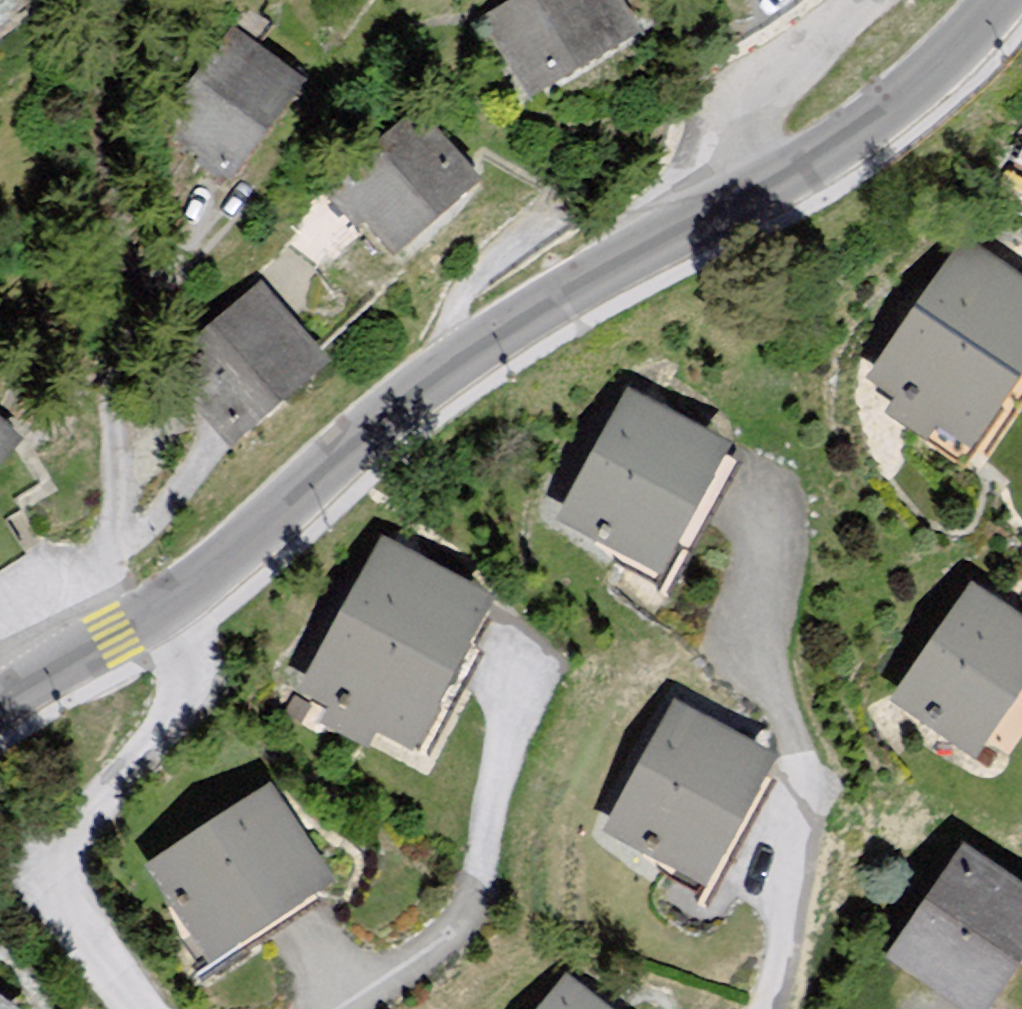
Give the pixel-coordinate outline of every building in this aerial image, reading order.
[(55,43),(72,31),(48,0),(0,0),(0,83),(55,43)] [(502,34),(535,85),(546,83),(573,120),(686,55),(645,0),(565,0),(502,34)] [(253,52),(187,142),(267,206),(340,101),(253,52)] [(436,126),(354,206),(370,237),(394,241),(430,276),(518,203),(436,126)] [(1013,162),(1021,167),(1021,148),(1013,162)] [(880,389),(913,412),(903,426),(946,453),(957,440),(987,466),(1021,427),(1021,284),(972,254),(880,389)] [(217,434),(232,449),(330,353),(256,278),(158,374),(217,434)] [(646,403),(572,532),(682,590),(759,462),(646,403)] [(46,456),(0,417),(0,508),(46,456)] [(403,558),(319,704),(350,722),(344,743),(389,766),(401,747),(438,768),(527,618),(403,558)] [(907,707),(991,772),(1021,732),(1021,622),(984,598),(907,707)] [(667,699),(602,831),(713,886),(778,754),(667,699)] [(295,804),(165,880),(237,978),(364,900),(295,804)] [(906,970),(968,1008),(1021,1008),(1021,886),(982,861),(906,970)] [(565,1008),(613,1008),(583,986),(565,1008)] [(0,1000),(0,1008),(14,1008),(0,1000)]
